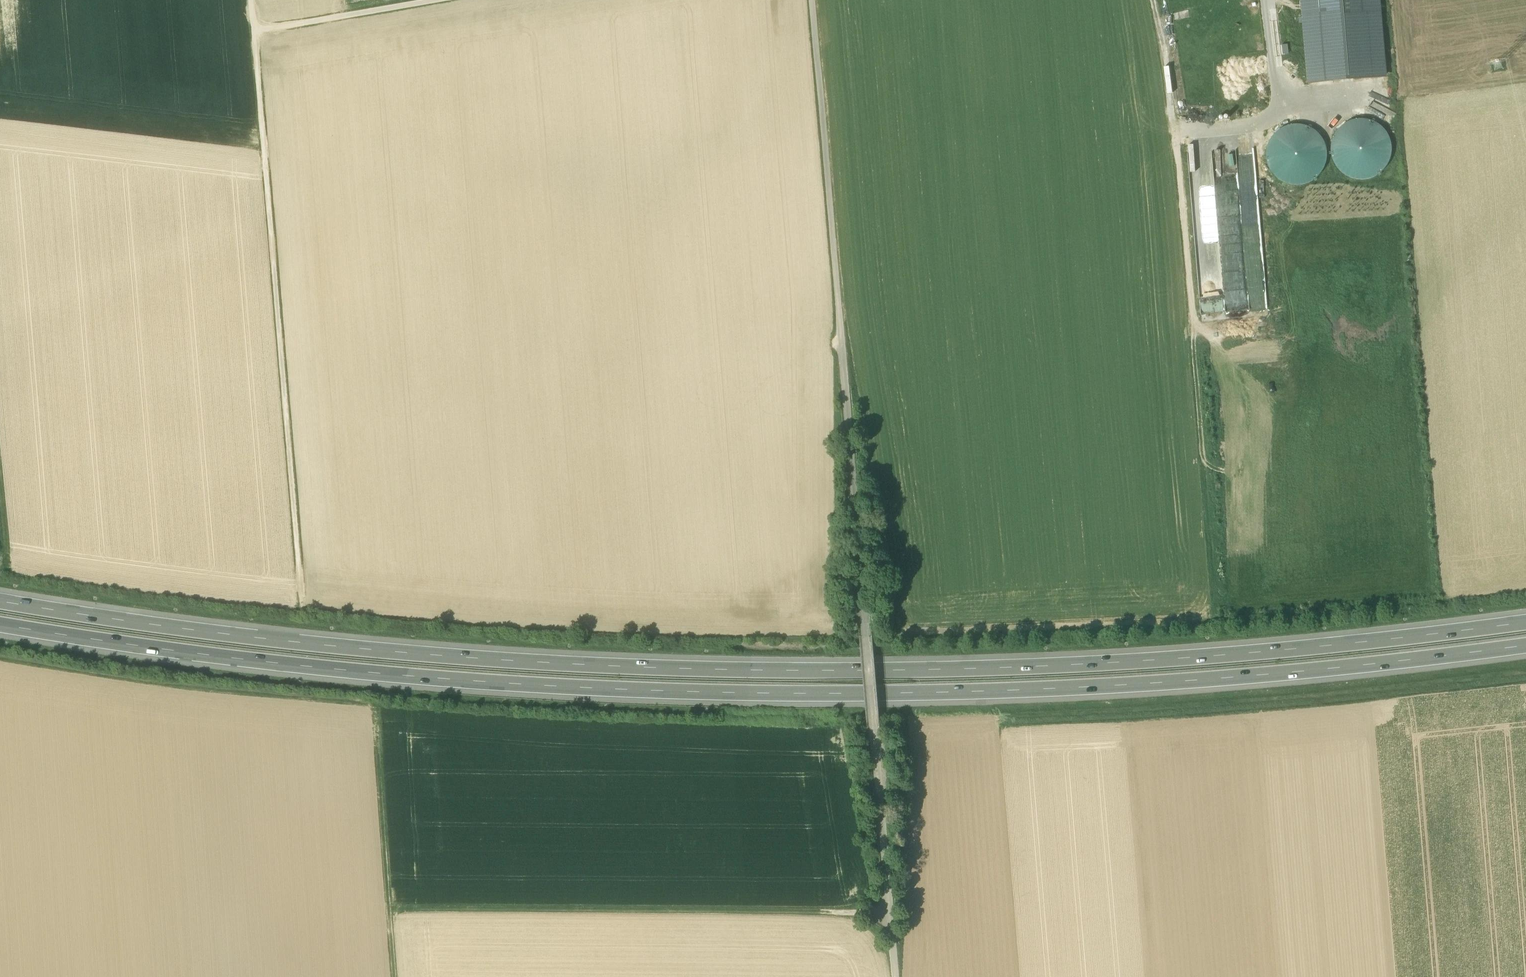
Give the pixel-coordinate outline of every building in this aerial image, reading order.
[(1304,16),(1379,10),(1378,0),(1303,0),(1304,16)] [(1304,16),(1310,83),(1384,76),(1379,10),(1304,16)] [(1388,165),(1392,155),(1392,144),(1389,134),(1382,126),(1373,120),(1362,118),(1351,120),(1342,125),(1335,133),(1331,143),(1331,154),(1334,164),(1341,173),(1350,178),(1361,180),(1372,179),(1381,174),(1388,165)] [(1324,171),(1327,161),(1328,150),(1324,140),(1317,131),(1308,126),(1297,124),(1287,125),(1277,131),(1270,139),(1266,149),(1266,160),(1270,170),(1276,178),(1286,184),(1296,186),(1307,184),(1316,179),(1324,171)] [(1230,166),(1228,162),(1236,158),(1232,148),(1213,156),(1220,174),(1226,172),(1224,168),(1230,166)] [(1238,517),(1237,497),(1228,498),(1228,509),(1225,509),(1226,518),(1238,517)]
